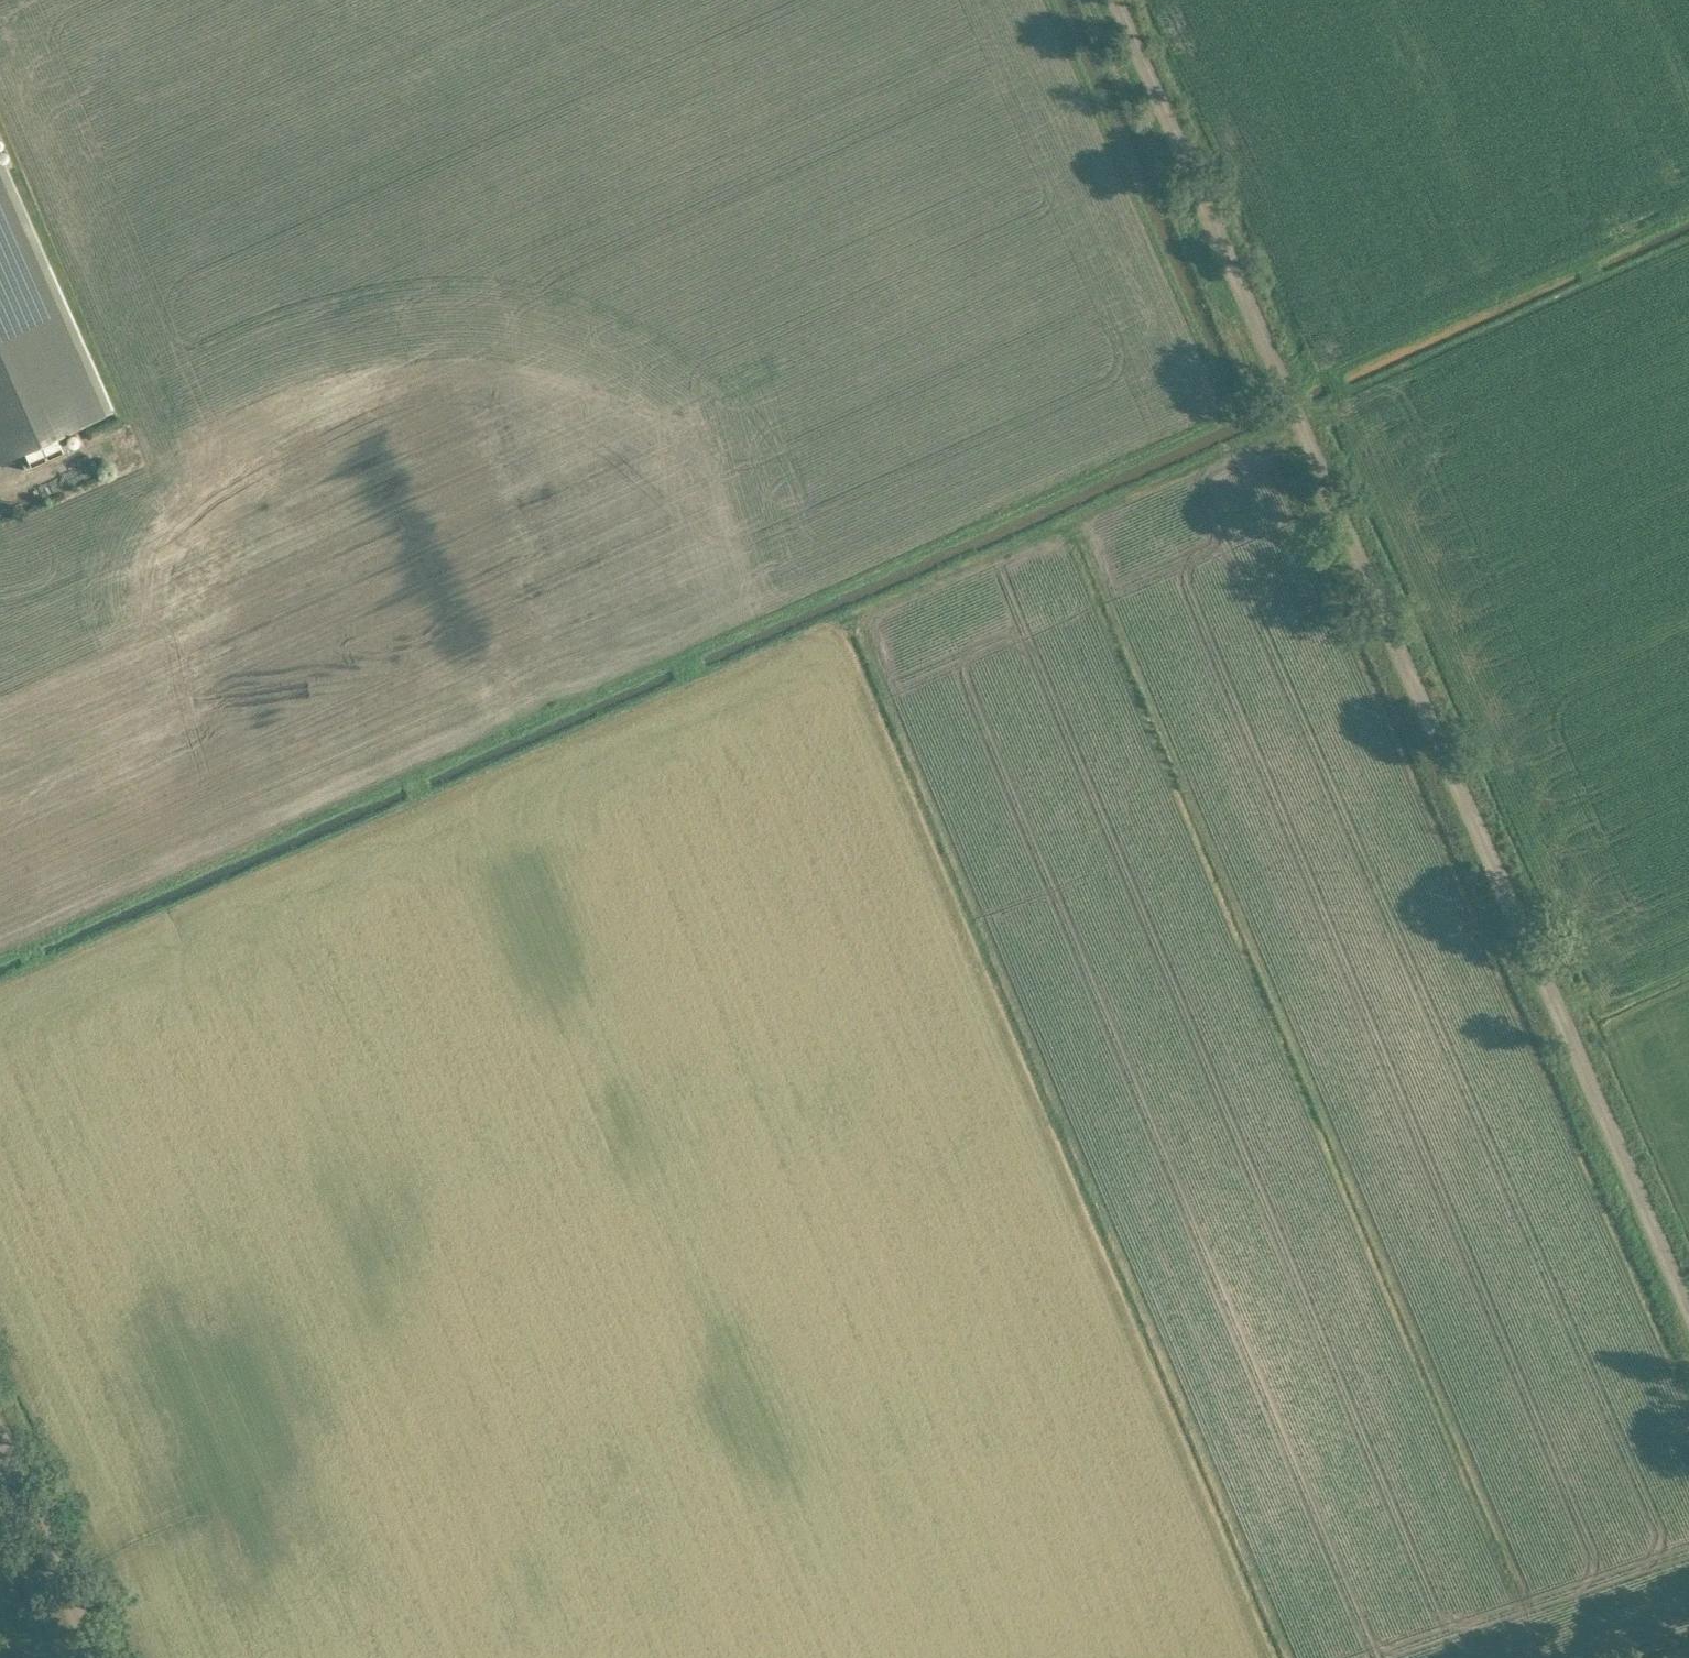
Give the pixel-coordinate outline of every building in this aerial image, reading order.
[(63,433),(106,414),(0,175),(0,461),(18,453),(26,469),(69,451),(63,433)]
